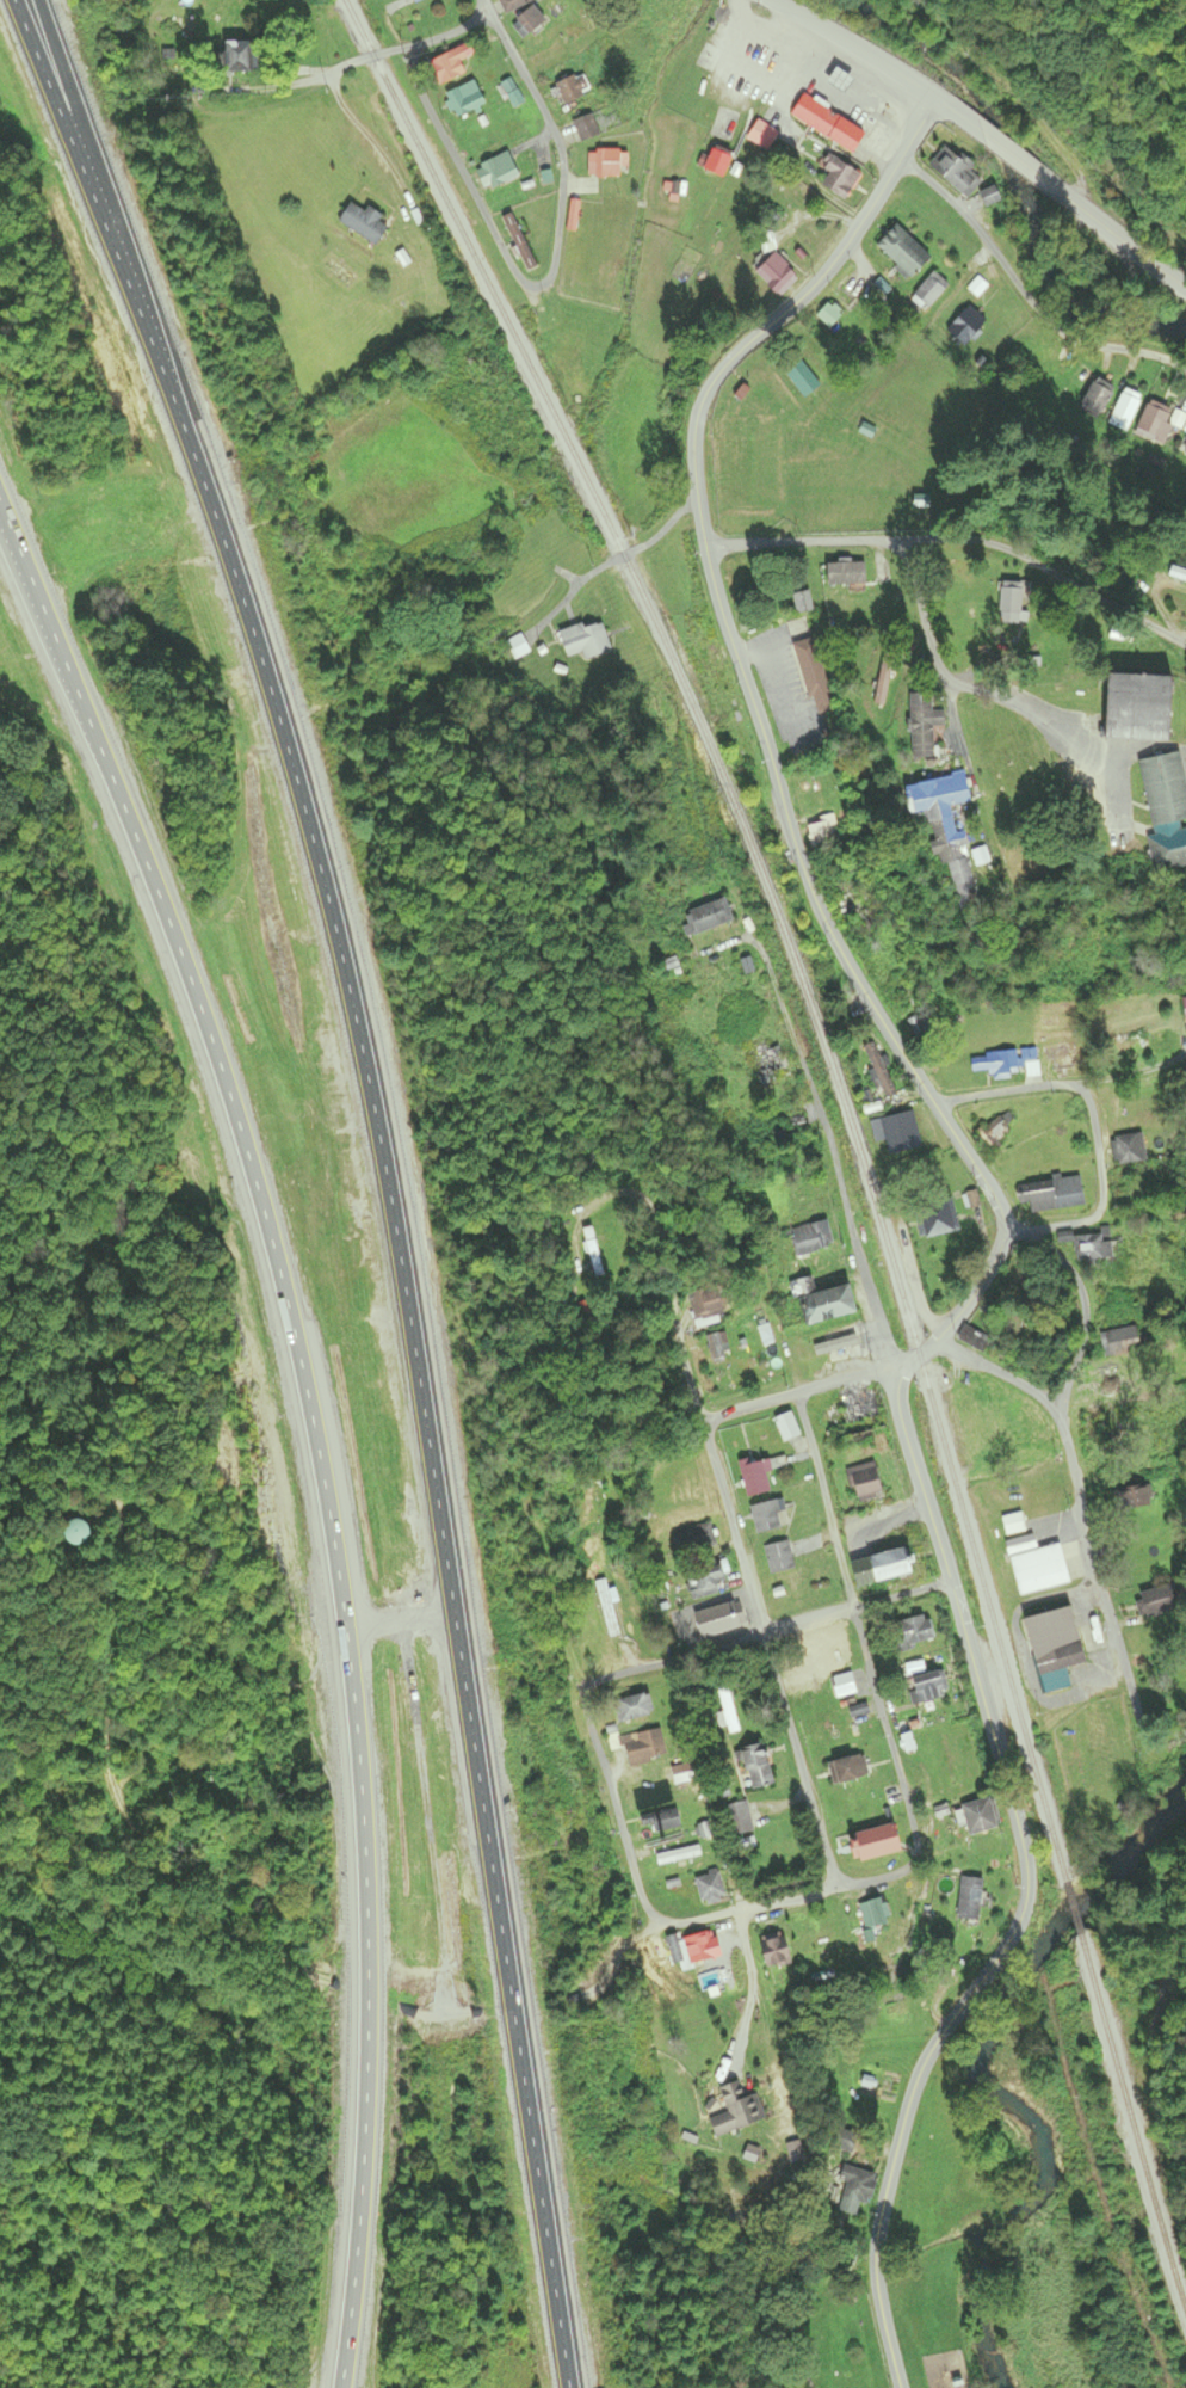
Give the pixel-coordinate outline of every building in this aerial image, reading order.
[(506,16),(537,0),(498,0),(506,16)] [(522,38),(544,24),(533,7),(511,21),(522,38)] [(250,73),(250,42),(222,42),(222,73),(250,73)] [(466,57),(461,47),(427,64),(439,86),(464,73),(458,61),(466,57)] [(554,86),(563,104),(588,93),(580,75),(554,86)] [(483,111),(479,88),(446,94),(450,117),(483,111)] [(852,155),(865,134),(802,95),(789,116),(852,155)] [(598,138),(592,116),(573,121),(578,143),(598,138)] [(745,139),(767,152),(778,134),(757,120),(745,139)] [(716,178),(732,159),(714,144),(698,163),(716,178)] [(927,167),(965,200),(981,180),(943,148),(927,167)] [(586,179),(619,179),(619,151),(586,151),(586,179)] [(477,167),(488,191),(518,176),(506,153),(477,167)] [(861,177),(828,156),(820,168),(828,174),(819,187),(844,203),(861,177)] [(374,247),(389,225),(365,209),(363,212),(349,203),(336,221),(374,247)] [(930,259),(896,225),(875,246),(909,280),(930,259)] [(777,297),(796,278),(772,254),(754,273),(777,297)] [(948,286),(933,273),(910,299),(925,312),(948,286)] [(945,330),(964,348),(988,323),(968,305),(945,330)] [(805,400),(821,387),(800,362),(784,375),(805,400)] [(1112,393),(1090,383),(1077,410),(1099,421),(1112,393)] [(1110,426),(1129,432),(1141,395),(1123,389),(1110,426)] [(1134,434),(1162,447),(1178,415),(1150,401),(1134,434)] [(865,562),(825,562),(825,585),(865,585),(865,562)] [(1185,582),(1185,572),(1173,567),(1169,576),(1185,582)] [(998,624),(1021,624),(1022,583),(999,582),(998,624)] [(790,594),(795,614),(812,610),(807,590),(790,594)] [(584,660),(610,651),(598,619),(557,634),(566,659),(581,653),(584,660)] [(515,660),(530,653),(521,635),(506,643),(515,660)] [(794,643),(812,716),(835,710),(817,638),(794,643)] [(894,656),(882,654),(871,703),(884,706),(894,656)] [(1104,673),(1102,739),(1166,740),(1167,675),(1104,673)] [(908,693),(909,759),(933,758),(932,727),(944,727),(944,710),(930,711),(930,692),(908,693)] [(1137,758),(1147,824),(1185,818),(1185,795),(1179,752),(1137,758)] [(975,906),(963,846),(964,846),(962,833),(954,835),(948,806),(971,802),(964,772),(903,785),(909,816),(923,814),(934,865),(946,863),(955,910),(975,906)] [(802,824),(812,851),(842,840),(833,814),(802,824)] [(1149,869),(1185,864),(1185,827),(1143,833),(1149,869)] [(689,938),(731,920),(722,897),(680,915),(689,938)] [(906,1021),(915,1037),(926,1030),(917,1015),(906,1021)] [(896,1092),(873,1042),(861,1048),(885,1097),(896,1092)] [(774,1084),(773,1071),(781,1071),(780,1045),(755,1046),(758,1084),(774,1084)] [(970,1054),(971,1072),(990,1071),(990,1077),(1017,1076),(1017,1053),(970,1054)] [(1011,1130),(997,1115),(975,1135),(990,1151),(1011,1130)] [(1145,1162),(1143,1134),(1112,1137),(1115,1164),(1145,1162)] [(1084,1206),(1079,1175),(1015,1185),(1018,1204),(1028,1203),(1030,1214),(1084,1206)] [(956,1231),(949,1196),(911,1204),(919,1239),(956,1231)] [(788,1229),(796,1256),(833,1246),(826,1219),(788,1229)] [(1079,1235),(1079,1264),(1113,1264),(1113,1235),(1079,1235)] [(691,1320),(725,1316),(722,1284),(688,1288),(691,1320)] [(804,1324),(852,1315),(847,1286),(799,1295),(804,1324)] [(863,1357),(857,1325),(817,1333),(824,1365),(863,1357)] [(1102,1359),(1139,1351),(1134,1326),(1097,1333),(1102,1359)] [(1095,1399),(1124,1393),(1118,1365),(1089,1371),(1095,1399)] [(844,1426),(881,1417),(873,1388),(836,1398),(844,1426)] [(782,1440),(796,1437),(791,1414),(779,1416),(780,1420),(777,1420),(782,1440)] [(744,1497),(768,1493),(765,1470),(786,1467),(784,1458),(739,1464),(744,1497)] [(882,1498),(873,1462),(845,1469),(854,1505),(882,1498)] [(784,1511),(782,1499),(749,1505),(754,1533),(778,1529),(776,1512),(784,1511)] [(1006,1536),(1024,1532),(1020,1514),(1002,1518),(1006,1536)] [(78,1523),(60,1523),(60,1546),(78,1546),(78,1523)] [(686,1600),(718,1595),(716,1581),(722,1580),(720,1563),(706,1565),(701,1526),(676,1530),(686,1600)] [(764,1546),(770,1575),(795,1569),(788,1541),(764,1546)] [(1019,1597),(1068,1584),(1059,1545),(1009,1558),(1019,1597)] [(850,1561),(855,1588),(909,1576),(904,1550),(850,1561)] [(1140,1620),(1175,1609),(1168,1585),(1132,1596),(1140,1620)] [(1022,1620),(1040,1694),(1068,1687),(1064,1669),(1082,1664),(1068,1608),(1022,1620)] [(932,1642),(925,1616),(890,1624),(896,1650),(932,1642)] [(906,1679),(913,1706),(942,1698),(935,1671),(906,1679)] [(831,1679),(837,1699),(856,1693),(850,1674),(831,1679)] [(610,1704),(617,1725),(652,1713),(645,1693),(610,1704)] [(716,1715),(721,1728),(728,1725),(731,1735),(742,1731),(730,1695),(720,1698),(725,1712),(716,1715)] [(665,1758),(658,1729),(618,1738),(625,1767),(665,1758)] [(748,1790),(772,1786),(765,1747),(741,1751),(748,1790)] [(833,1786),(869,1776),(863,1754),(827,1764),(833,1786)] [(960,1804),(966,1836),(994,1831),(988,1798),(960,1804)] [(643,1826),(649,1824),(654,1835),(681,1824),(673,1806),(641,1820),(643,1826)] [(748,1823),(746,1806),(734,1807),(736,1824),(748,1823)] [(845,1837),(853,1864),(897,1851),(890,1825),(845,1837)] [(655,1854),(657,1865),(700,1858),(698,1847),(655,1854)] [(790,1869),(786,1855),(766,1860),(770,1874),(790,1869)] [(726,1898),(715,1870),(692,1879),(703,1907),(726,1898)] [(983,1881),(960,1877),(954,1919),(976,1922),(983,1881)] [(879,1898),(856,1906),(864,1928),(887,1920),(879,1898)] [(754,1945),(768,1971),(790,1959),(776,1933),(754,1945)] [(717,1935),(686,1934),(685,1963),(716,1964),(717,1935)] [(761,2121),(745,2079),(714,2090),(718,2101),(703,2107),(714,2138),(761,2121)] [(868,2207),(876,2175),(840,2166),(829,2210),(856,2217),(859,2204),(868,2207)]
